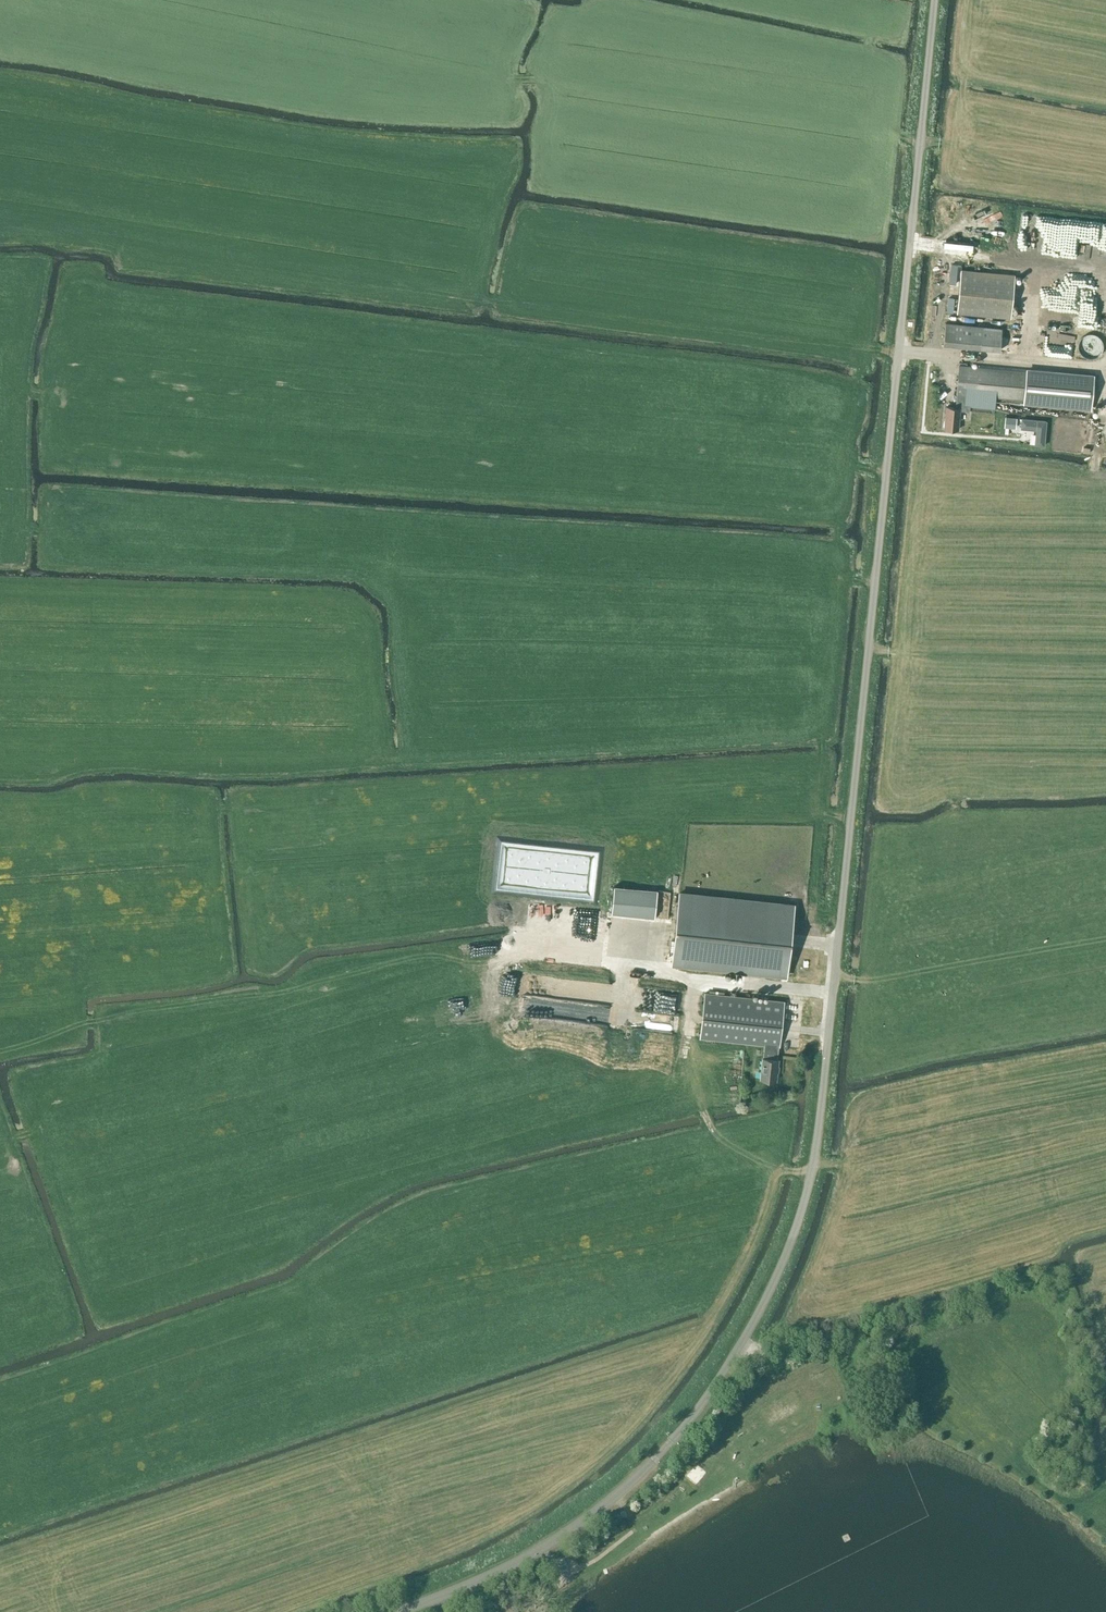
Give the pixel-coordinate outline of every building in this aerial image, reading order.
[(1015,275),(960,270),(956,314),(1010,319),(1015,275)] [(1000,350),(1002,328),(945,323),(943,345),(1000,350)] [(1093,377),(959,365),(956,393),(957,393),(956,406),(946,405),(944,428),(958,429),(960,410),(971,411),(971,404),(967,404),(968,394),(1023,399),(1023,402),(1090,408),(1093,377)] [(1046,421),(1022,419),(1021,428),(1036,429),(1035,444),(1044,445),(1046,421)] [(657,891),(614,886),(611,913),(654,918),(657,891)] [(795,903),(678,891),(670,965),(787,977),(795,903)] [(635,1006),(679,1011),(682,990),(638,985),(635,1006)] [(778,1046),(779,1046),(784,1001),(705,993),(700,1038),(765,1045),(763,1058),(760,1079),(776,1080),(778,1060),(777,1060),(778,1046)] [(563,1010),(564,1002),(523,996),(521,1015),(559,1020),(561,1009),(563,1010)] [(597,1010),(598,1009),(594,1004),(590,1007),(587,1004),(581,1010),(592,1022),(596,1018),(597,1019),(601,1015),(597,1010)]
